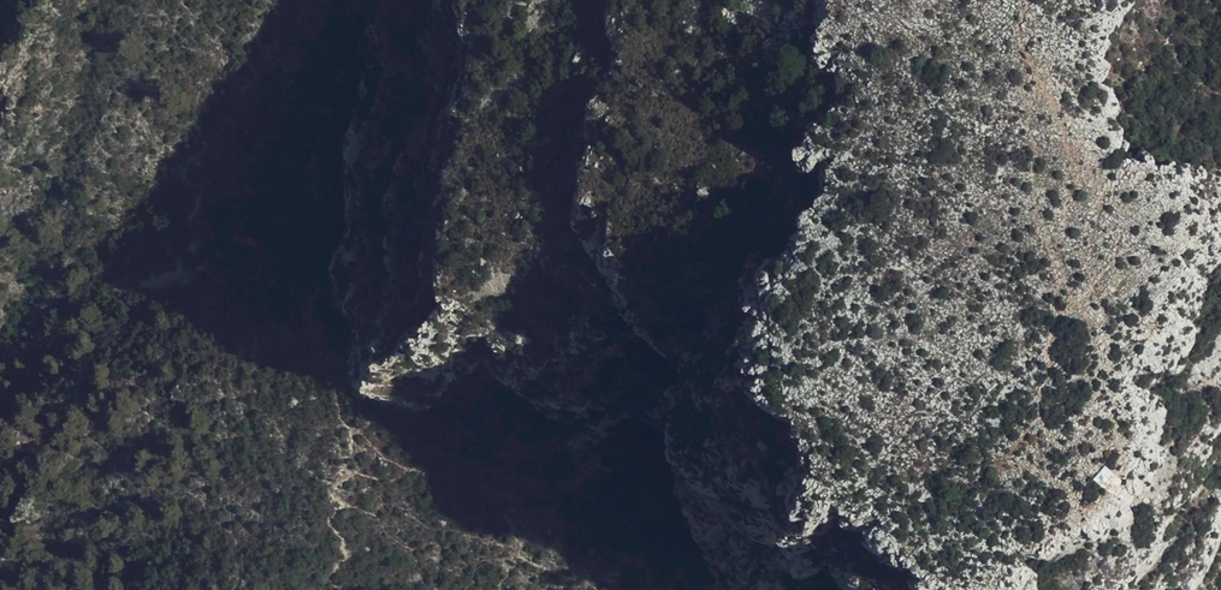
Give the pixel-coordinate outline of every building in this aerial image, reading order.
[(1104,465),(1093,480),(1105,489),(1116,474),(1104,465)]
